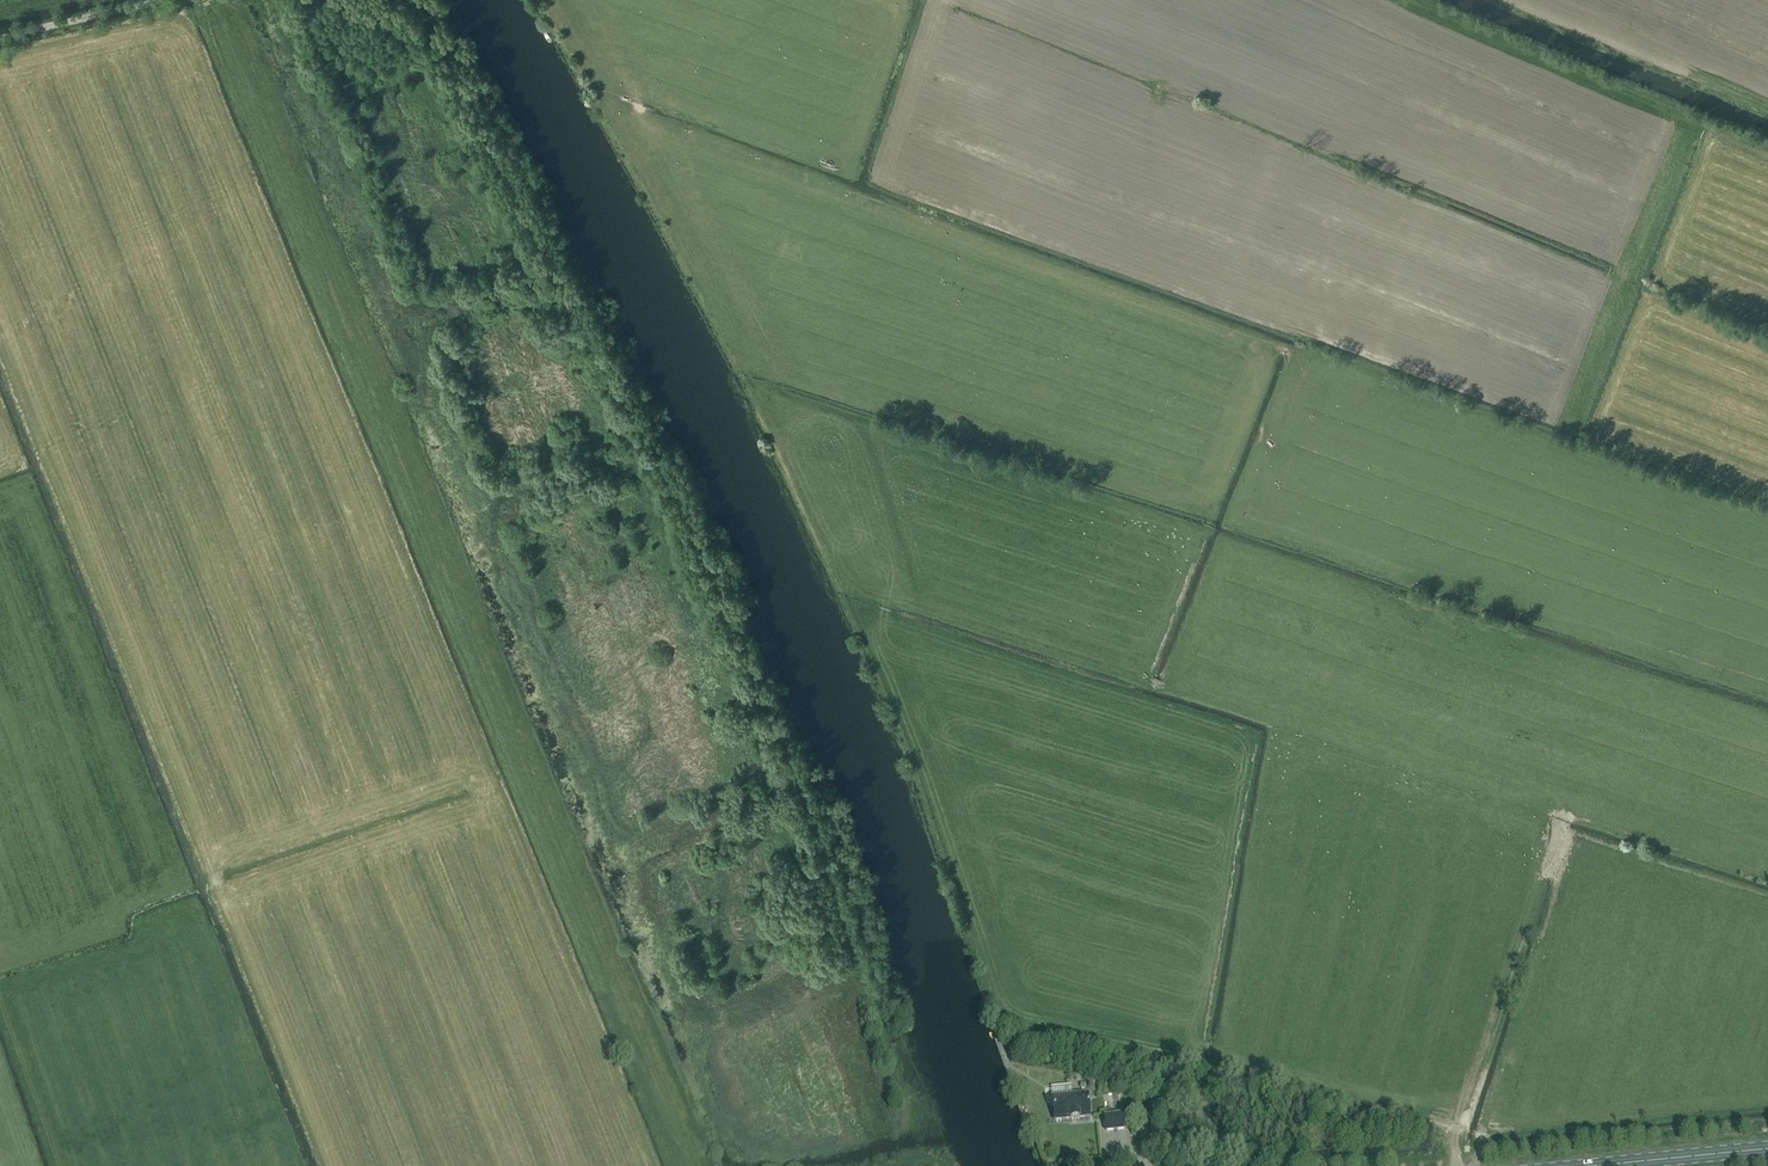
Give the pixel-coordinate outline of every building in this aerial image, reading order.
[(1090,1117),(1088,1093),(1052,1096),(1055,1120),(1090,1117)] [(1104,1115),(1106,1131),(1126,1129),(1125,1113),(1104,1115)]
